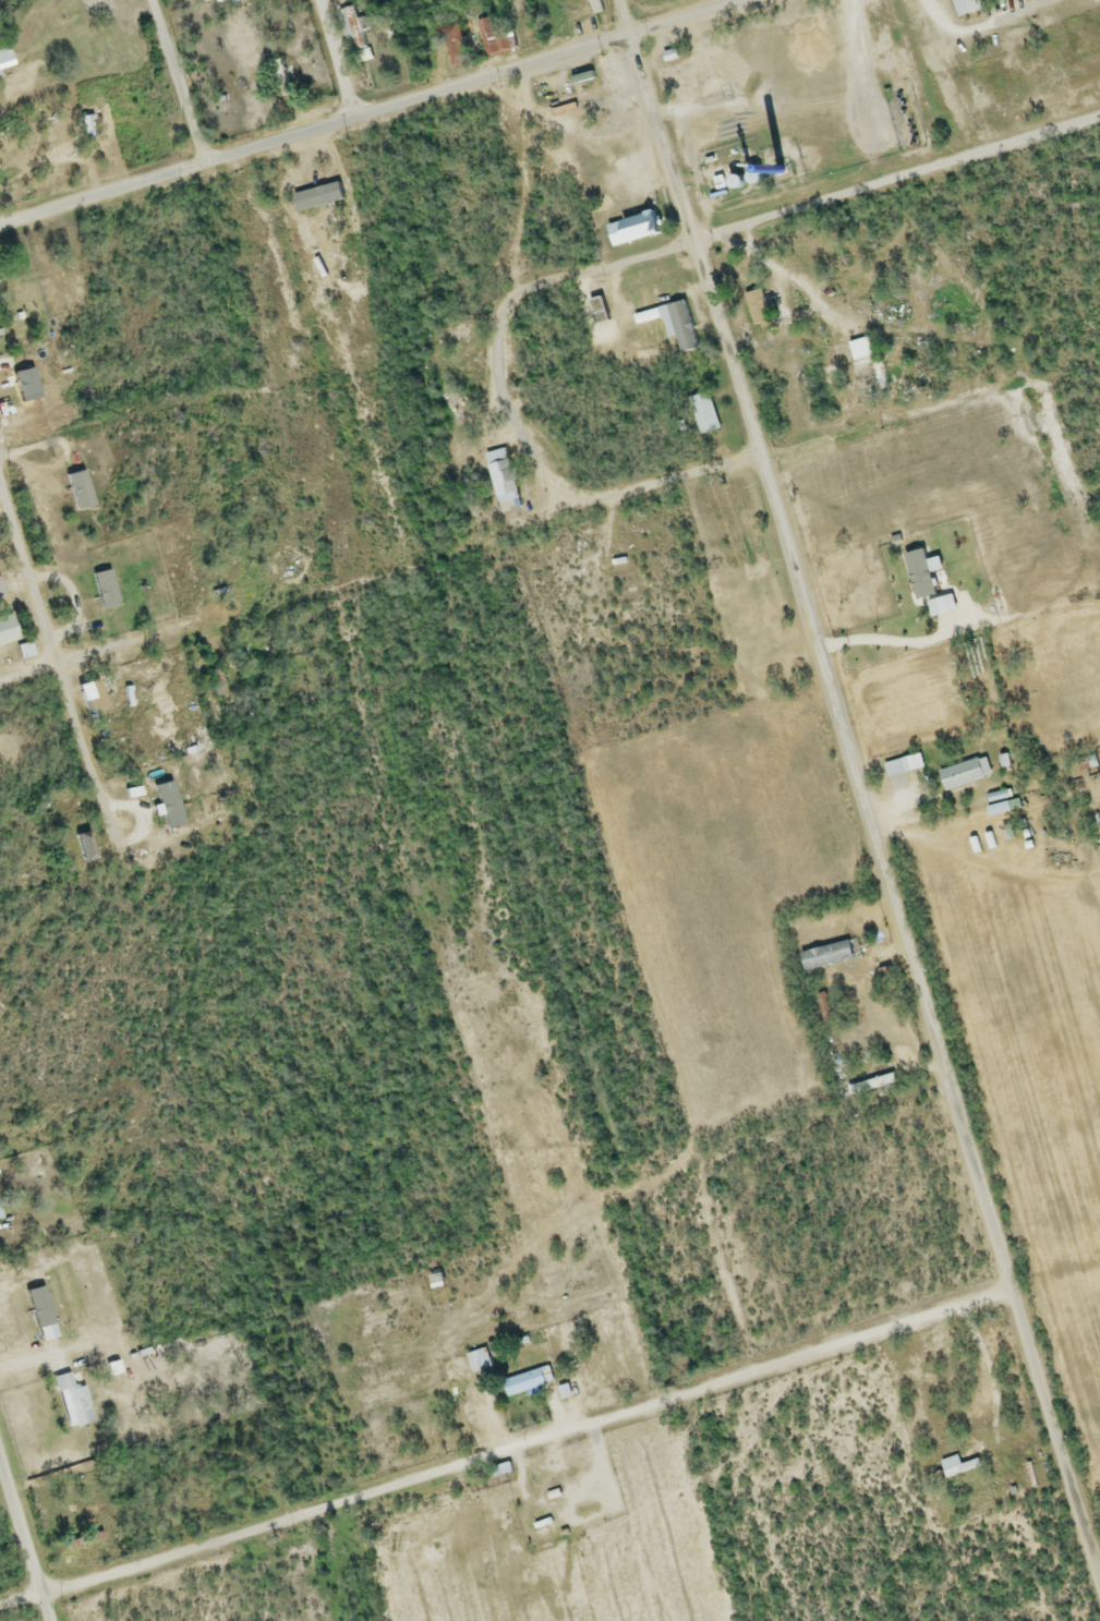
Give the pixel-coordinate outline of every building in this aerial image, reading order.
[(602,13),(598,0),(586,0),(591,17),(602,13)] [(977,0),(948,0),(953,19),(980,12),(977,0)] [(16,66),(10,47),(0,51),(0,71),(16,66)] [(711,180),(713,194),(736,190),(733,176),(711,180)] [(659,234),(653,213),(608,226),(614,247),(659,234)] [(777,329),(764,290),(743,297),(756,336),(777,329)] [(593,327),(606,323),(598,299),(585,303),(593,327)] [(634,328),(661,321),(665,341),(674,339),(678,356),(696,352),(684,303),(631,316),(634,328)] [(881,386),(871,339),(845,344),(856,392),(881,386)] [(30,388),(37,385),(33,376),(26,379),(30,388)] [(699,437),(718,430),(706,394),(686,401),(699,437)] [(484,455),(494,506),(516,502),(506,451),(484,455)] [(611,542),(619,591),(630,590),(621,541),(611,542)] [(21,641),(13,615),(0,619),(0,647),(21,641)] [(941,794),(990,780),(984,759),(935,773),(941,794)] [(901,775),(899,762),(882,766),(885,779),(901,775)] [(984,810),(986,818),(1008,813),(1006,805),(984,810)] [(796,955),(801,974),(851,961),(846,942),(796,955)] [(875,1088),(868,1060),(859,1062),(866,1091),(875,1088)] [(446,1289),(446,1277),(436,1277),(436,1289),(446,1289)] [(554,1381),(547,1366),(508,1386),(516,1401),(554,1381)] [(82,1373),(56,1379),(68,1431),(95,1424),(82,1373)]
